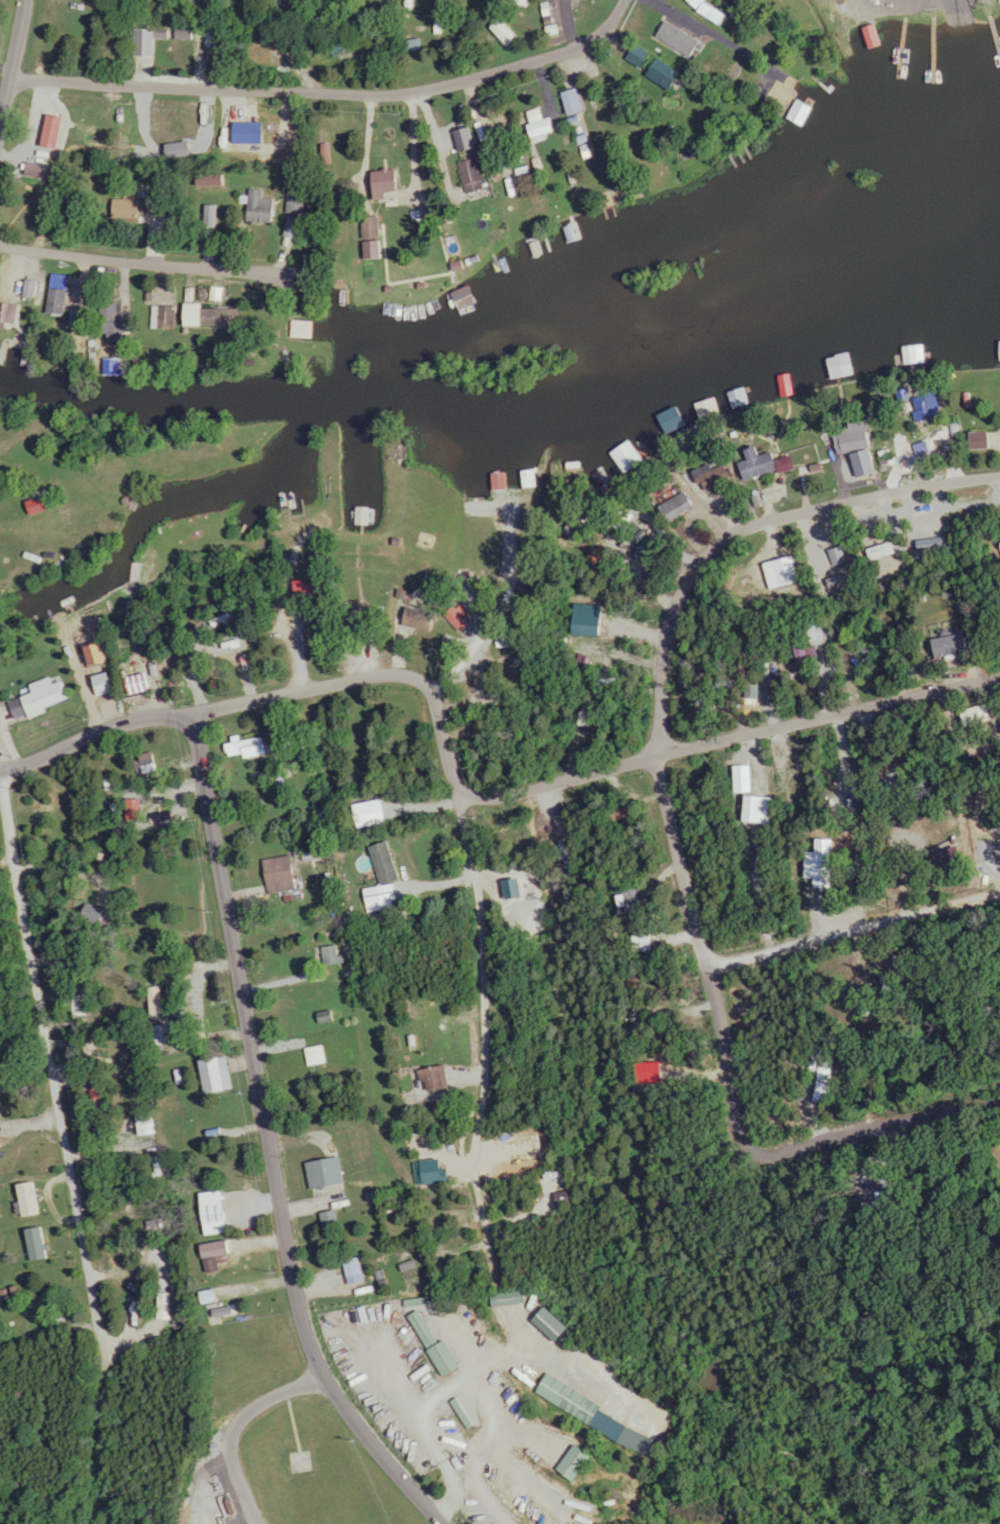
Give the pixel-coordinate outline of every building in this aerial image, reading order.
[(699,0),(682,0),(688,8),(699,0)] [(650,35),(679,55),(690,40),(661,19),(650,35)] [(877,44),(869,21),(854,26),(862,49),(877,44)] [(159,36),(169,36),(169,28),(165,28),(165,31),(159,31),(159,36)] [(643,53),(630,43),(620,56),(633,66),(643,53)] [(636,72),(660,89),(672,73),(648,56),(636,72)] [(555,92),(560,114),(576,110),(570,88),(555,92)] [(797,126),(805,106),(788,99),(780,119),(797,126)] [(535,118),(534,109),(522,110),(523,124),(521,124),(522,137),(548,135),(547,117),(535,118)] [(265,120),(259,121),(259,112),(244,112),(244,121),(233,121),(234,148),(265,147),(265,120)] [(455,160),(457,186),(485,184),(483,157),(455,160)] [(364,169),(364,199),(389,199),(389,169),(364,169)] [(163,189),(144,189),(144,215),(163,215),(163,189)] [(273,223),(273,198),(261,198),(261,189),(248,189),(247,222),(273,223)] [(287,191),(287,212),(304,212),(304,191),(287,191)] [(123,199),(111,199),(111,220),(140,220),(140,192),(123,192),(123,199)] [(356,216),(356,238),(373,238),(373,216),(356,216)] [(69,289),(49,289),(49,314),(69,315),(69,289)] [(137,314),(123,314),(122,303),(107,304),(108,340),(138,339),(137,314)] [(181,326),(180,305),(163,306),(164,327),(181,326)] [(191,305),(191,326),(242,326),(242,305),(191,305)] [(318,320),(296,320),(296,338),(318,338),(318,320)] [(992,361),(999,361),(999,341),(992,341),(992,361)] [(850,373),(843,351),(817,359),(824,381),(850,373)] [(933,419),(933,392),(910,392),(910,419),(933,419)] [(865,447),(861,424),(828,430),(833,453),(865,447)] [(982,431),(963,431),(963,450),(982,450),(982,431)] [(737,481),(771,468),(765,451),(752,456),(748,445),(734,450),(738,460),(730,463),(737,481)] [(726,478),(717,457),(687,471),(696,492),(726,478)] [(484,474),(486,490),(500,488),(498,473),(484,474)] [(650,504),(658,521),(687,507),(679,491),(650,504)] [(32,516),(56,508),(52,495),(28,502),(32,516)] [(374,507),(361,506),(361,524),(374,525),(374,507)] [(761,588),(792,582),(786,555),(756,561),(761,588)] [(302,604),(332,595),(326,576),(297,584),(302,604)] [(440,616),(455,631),(470,616),(456,600),(440,616)] [(952,653),(950,635),(923,638),(925,656),(952,653)] [(788,665),(809,659),(803,640),(782,645),(788,665)] [(68,700),(58,676),(5,697),(14,721),(68,700)] [(959,728),(985,719),(980,703),(953,713),(959,728)] [(273,755),(270,737),(230,742),(232,760),(273,755)] [(738,767),(738,791),(749,791),(749,767),(738,767)] [(735,823),(768,823),(768,796),(735,796),(735,823)] [(368,907),(403,899),(400,881),(404,880),(396,841),(374,846),(382,886),(364,890),(368,907)] [(798,853),(798,877),(823,877),(823,853),(798,853)] [(265,859),(271,895),(299,890),(294,855),(265,859)] [(646,951),(646,935),(624,935),(624,951),(646,951)] [(346,963),(346,946),(326,946),(326,963),(346,963)] [(307,1048),(310,1066),(329,1062),(326,1044),(307,1048)] [(235,1089),(230,1056),(204,1060),(210,1094),(235,1089)] [(413,1075),(425,1093),(441,1082),(429,1064),(413,1075)] [(141,1113),(143,1135),(159,1134),(157,1112),(141,1113)] [(309,1162),(313,1189),(347,1183),(342,1157),(309,1162)] [(22,1217),(40,1216),(39,1183),(21,1184),(22,1217)] [(206,1191),(206,1234),(227,1234),(227,1191),(206,1191)] [(327,1225),(340,1223),(339,1211),(325,1213),(327,1225)] [(32,1262),(48,1259),(43,1227),(26,1230),(32,1262)] [(209,1271),(220,1270),(219,1257),(232,1256),(230,1241),(206,1243),(209,1271)] [(347,1260),(351,1285),(367,1282),(363,1258),(347,1260)] [(486,1292),(486,1305),(520,1305),(520,1292),(486,1292)] [(421,1346),(432,1339),(413,1309),(403,1316),(421,1346)] [(454,1370),(441,1340),(423,1348),(436,1378),(454,1370)] [(597,1408),(542,1374),(530,1392),(585,1427),(597,1408)] [(553,1472),(571,1482),(585,1457),(567,1447),(553,1472)]
